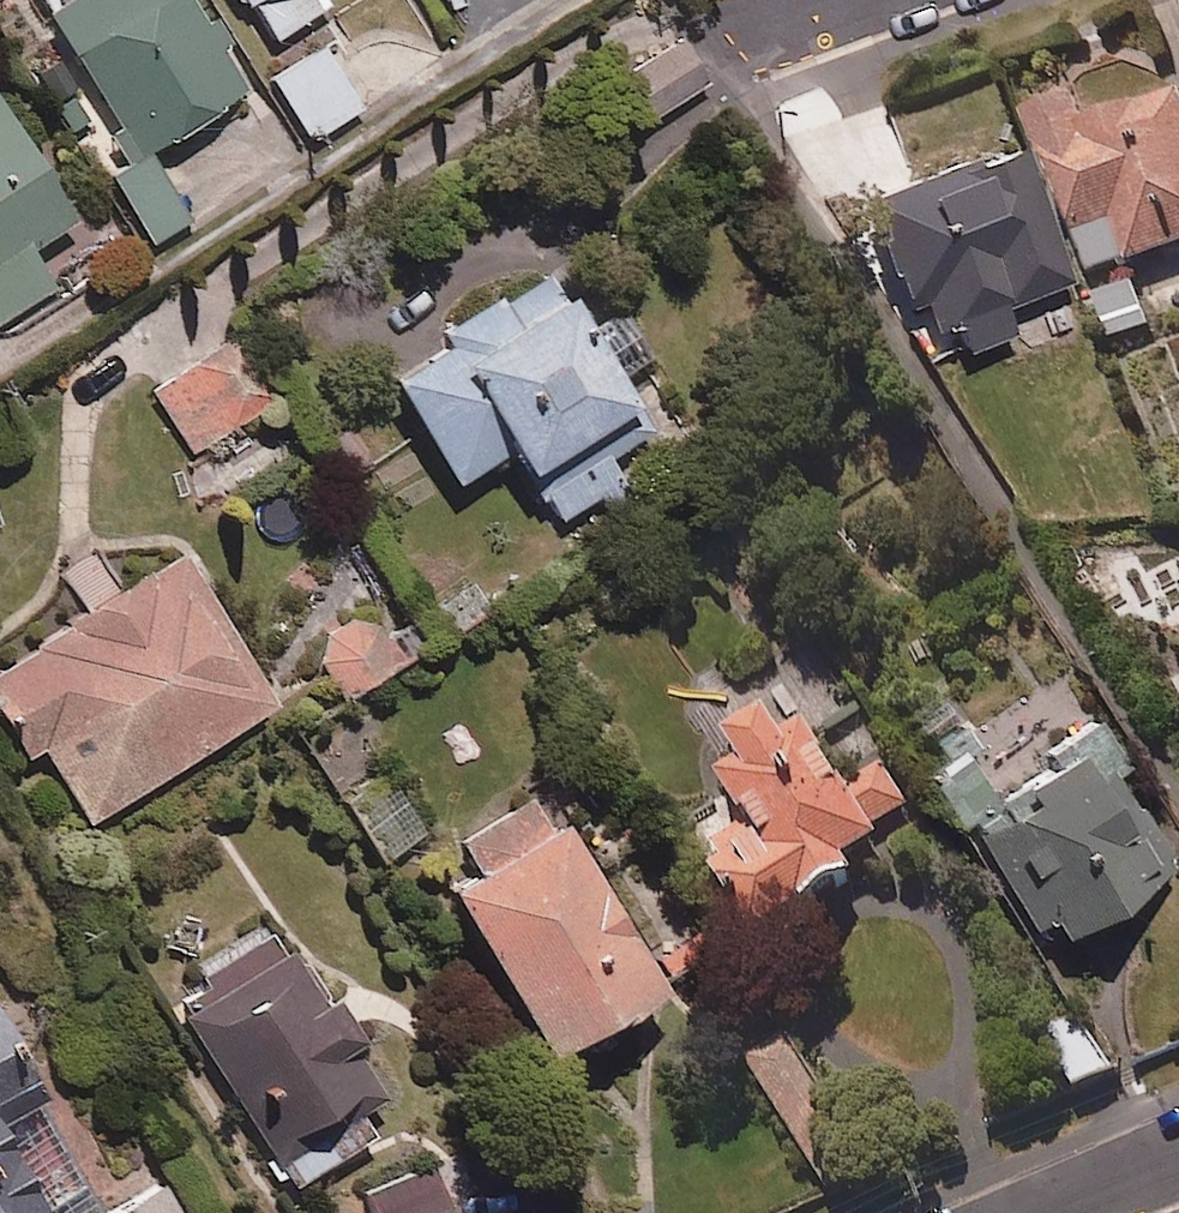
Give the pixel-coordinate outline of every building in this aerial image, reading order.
[(194,10),(188,0),(45,0),(36,5),(112,127),(88,143),(149,241),(186,218),(142,147),(241,85),(216,45),(228,38),(206,3),(194,10)] [(268,42),(327,3),(325,0),(240,0),(268,42)] [(649,0),(648,0),(601,33),(657,113),(705,79),(649,0)] [(358,105),(318,42),(267,75),(307,138),(358,105)] [(1075,89),(1026,109),(1095,276),(1178,242),(1178,85),(1089,123),(1075,89)] [(0,117),(0,318),(50,285),(24,245),(66,218),(0,117)] [(1065,279),(1014,136),(858,192),(895,296),(914,289),(928,329),(954,320),(963,346),(1008,330),(998,303),(1065,279)] [(612,310),(581,330),(541,268),(493,300),(486,290),(430,327),(434,334),(379,370),(449,478),(502,443),(552,519),(617,477),(603,455),(645,428),(614,380),(644,360),(612,310)] [(1151,324),(1133,276),(1093,291),(1111,339),(1151,324)] [(274,399),(233,334),(150,386),(191,451),(274,399)] [(168,545),(0,656),(0,729),(17,755),(35,743),(85,819),(269,699),(168,545)] [(397,659),(359,599),(303,635),(341,695),(397,659)] [(824,739),(852,721),(813,658),(703,728),(720,756),(701,768),(739,828),(707,848),(717,864),(702,873),(745,940),(843,877),(836,866),(874,842),(868,832),(907,807),(878,761),(849,779),(824,739)] [(1122,762),(1095,718),(992,782),(967,743),(923,771),(1030,943),(1130,881),(1148,869),(1112,812),(1142,794),(1122,762)] [(419,829),(379,766),(334,795),(374,858),(419,829)] [(646,980),(531,788),(454,834),(469,859),(431,882),(530,1049),(646,980)] [(267,912),(180,968),(194,989),(171,1004),(286,1184),(369,1131),(353,1107),(381,1089),(267,912)] [(48,1080),(0,994),(0,1212),(186,1212),(164,1172),(103,1206),(36,1087),(48,1080)] [(1108,1070),(1074,1014),(1039,1036),(1073,1091),(1108,1070)] [(789,1040),(742,1072),(794,1150),(841,1119),(789,1040)] [(421,1155),(355,1186),(368,1212),(449,1212),(421,1155)]
